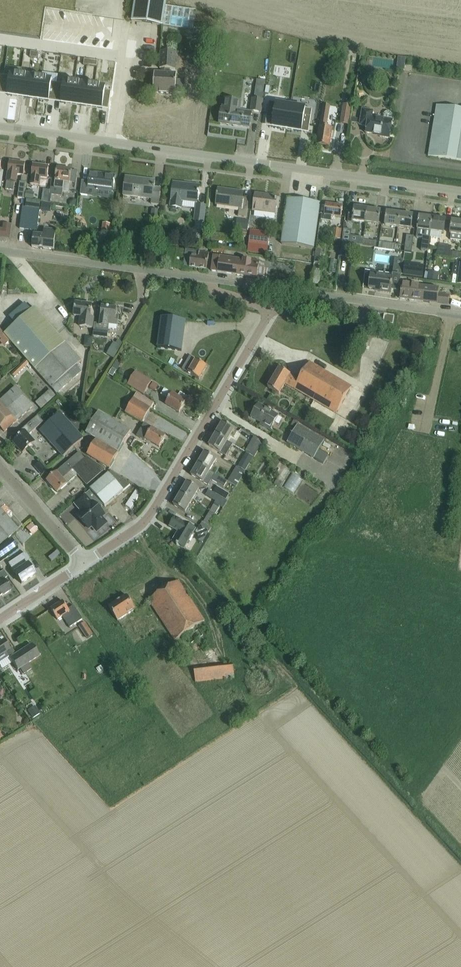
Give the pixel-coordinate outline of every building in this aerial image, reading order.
[(166,6),(167,0),(134,0),(131,21),(163,26),(166,6)] [(195,10),(166,6),(163,26),(193,30),(195,10)] [(358,62),(360,52),(353,51),(351,51),(350,50),(346,50),(346,56),(349,56),(350,57),(349,61),(358,62)] [(175,94),(175,92),(184,93),(184,81),(176,80),(176,74),(170,73),(170,69),(175,69),(176,52),(161,52),(160,68),(163,68),(162,73),(154,73),(153,92),(175,94)] [(444,84),(446,75),(433,71),(431,80),(444,84)] [(4,77),(1,92),(8,93),(7,95),(18,97),(21,77),(10,75),(10,78),(4,77)] [(263,75),(262,92),(271,93),(272,76),(263,75)] [(21,77),(18,97),(28,98),(31,78),(21,77)] [(31,78),(28,98),(38,100),(41,79),(31,78)] [(41,79),(38,100),(49,101),(49,98),(55,99),(57,85),(51,84),(51,81),(41,79)] [(57,85),(55,99),(61,100),(61,103),(71,105),(74,84),(63,83),(63,86),(57,85)] [(74,84),(71,105),(81,106),(84,86),(74,84)] [(84,86),(81,106),(92,107),(94,87),(84,86)] [(94,87),(92,107),(102,109),(103,106),(109,107),(111,92),(105,91),(105,89),(94,87)] [(263,99),(263,97),(253,96),(253,98),(252,98),(250,111),(262,113),(263,100),(263,99)] [(249,127),(250,117),(251,112),(240,111),(242,101),(223,99),(221,113),(219,123),(249,127)] [(268,102),(265,118),(272,120),(271,127),(286,129),(289,105),(268,102)] [(289,105),(286,129),(301,131),(302,124),(309,125),(311,109),(289,105)] [(348,125),(351,106),(343,105),(340,123),(348,125)] [(326,127),(329,107),(324,106),(320,126),(317,144),(328,146),(331,128),(326,127)] [(436,106),(428,155),(460,160),(460,110),(436,106)] [(383,119),(372,117),(373,111),(362,109),(360,125),(367,126),(366,133),(380,135),(379,136),(389,138),(392,120),(393,117),(392,114),(391,112),(389,111),(386,112),(385,113),(383,115),(383,119)] [(24,175),(25,163),(10,161),(7,182),(6,189),(13,190),(15,174),(22,175),(21,182),(20,182),(17,198),(24,198),(28,176),(24,175)] [(47,178),(47,176),(49,167),(33,164),(30,185),(38,186),(39,177),(47,178)] [(50,190),(49,194),(62,196),(63,191),(64,181),(70,182),(76,183),(76,181),(77,171),(72,170),(57,168),(55,178),(54,187),(51,187),(50,190)] [(112,191),(114,175),(90,172),(88,181),(82,180),(81,190),(80,195),(87,196),(88,188),(112,191)] [(124,186),(123,195),(151,199),(151,204),(159,205),(159,198),(161,188),(154,187),(155,186),(154,186),(155,180),(142,179),(135,178),(126,176),(124,186)] [(197,202),(198,197),(199,187),(186,186),(187,184),(173,183),(170,206),(182,208),(182,200),(197,202)] [(49,197),(49,194),(50,190),(43,189),(41,201),(48,202),(49,197)] [(246,217),(247,208),(249,198),(242,197),(243,192),(218,189),(216,204),(239,208),(238,216),(246,217)] [(275,213),(276,207),(277,197),(255,194),(253,210),(275,213)] [(313,248),(320,203),(288,198),(282,244),(301,246),(301,247),(305,248),(305,247),(313,248)] [(204,222),(206,205),(196,204),(194,221),(204,222)] [(341,217),(342,206),(325,204),(324,214),(322,214),(321,220),(331,222),(332,216),(341,217)] [(37,231),(40,209),(22,207),(19,228),(37,231)] [(48,207),(48,217),(58,217),(58,207),(48,207)] [(348,220),(365,222),(367,209),(354,207),(354,209),(350,209),(348,220)] [(158,219),(159,210),(152,209),(150,218),(158,219)] [(379,224),(379,221),(380,211),(367,209),(365,222),(379,224)] [(398,227),(400,214),(386,212),(385,225),(398,227)] [(411,229),(412,225),(413,215),(400,214),(398,227),(411,229)] [(430,231),(432,218),(419,216),(417,229),(430,231)] [(444,233),(444,230),(445,220),(432,218),(430,231),(444,233)] [(451,221),(450,234),(451,234),(450,240),(460,241),(460,222),(451,221)] [(10,237),(11,229),(3,228),(0,227),(0,236),(10,237)] [(342,239),(343,231),(343,229),(334,228),(333,238),(342,239)] [(54,249),(56,230),(44,229),(43,235),(33,234),(32,247),(54,249)] [(267,254),(270,232),(250,230),(247,251),(267,254)] [(405,245),(404,251),(411,252),(413,236),(406,235),(405,245)] [(340,257),(355,258),(356,245),(342,243),(340,257)] [(460,258),(460,252),(451,251),(451,246),(445,245),(445,244),(444,256),(460,258)] [(174,266),(175,256),(176,250),(168,249),(166,264),(174,266)] [(185,257),(183,267),(190,268),(206,270),(208,260),(209,253),(199,252),(186,250),(185,257)] [(251,261),(219,257),(213,256),(211,271),(257,277),(258,267),(259,260),(252,259),(251,261)] [(404,264),(403,274),(422,277),(423,267),(404,264)] [(444,276),(445,266),(435,265),(434,274),(444,276)] [(329,282),(330,268),(322,268),(322,281),(329,282)] [(370,278),(369,288),(380,289),(379,291),(390,293),(391,290),(399,291),(401,275),(402,272),(393,271),(392,274),(371,271),(370,278)] [(401,289),(400,298),(418,301),(448,305),(449,296),(450,295),(449,295),(445,295),(439,294),(439,289),(438,289),(418,286),(413,285),(414,284),(402,282),(401,289)] [(93,328),(95,318),(90,317),(92,304),(75,302),(74,315),(80,316),(79,326),(93,328)] [(95,323),(93,336),(107,338),(109,327),(106,326),(107,324),(118,325),(119,316),(116,316),(117,308),(115,307),(115,306),(111,306),(111,307),(101,306),(99,323),(95,323)] [(56,394),(82,371),(77,365),(81,361),(34,307),(4,334),(5,335),(10,341),(26,359),(30,363),(56,394)] [(393,324),(394,314),(384,312),(382,323),(393,324)] [(181,351),(185,321),(161,317),(160,327),(157,347),(157,353),(167,354),(168,349),(181,351)] [(144,337),(148,326),(142,324),(138,335),(144,337)] [(196,360),(190,356),(187,361),(182,369),(188,373),(199,379),(207,366),(196,360)] [(15,377),(30,363),(26,359),(11,374),(15,377)] [(352,387),(309,362),(299,380),(279,368),(268,388),(279,394),(285,383),(336,413),(352,387)] [(144,395),(152,381),(135,371),(127,385),(144,395)] [(16,386),(0,400),(0,427),(4,431),(12,425),(33,406),(16,386)] [(41,409),(56,396),(50,389),(35,403),(41,409)] [(180,392),(178,396),(177,396),(165,389),(161,394),(169,399),(165,404),(171,407),(179,412),(186,401),(185,401),(188,397),(180,392)] [(142,422),(154,403),(136,393),(131,390),(120,409),(142,422)] [(270,430),(278,415),(258,404),(251,417),(265,425),(264,426),(270,430)] [(63,456),(70,450),(83,438),(60,412),(47,424),(40,431),(63,456)] [(110,468),(131,432),(98,412),(86,433),(96,439),(87,454),(110,468)] [(37,416),(26,426),(18,433),(20,436),(13,442),(23,452),(35,442),(29,435),(39,426),(43,422),(37,416)] [(234,437),(238,432),(222,422),(216,434),(227,441),(230,435),(234,437)] [(159,447),(165,436),(144,423),(136,435),(144,440),(145,439),(159,447)] [(320,449),(324,441),(297,425),(287,442),(314,458),(320,449)] [(217,450),(220,452),(226,455),(232,444),(227,441),(216,434),(209,445),(217,450)] [(254,457),(258,451),(263,442),(254,436),(249,445),(245,451),(254,457)] [(320,449),(314,458),(323,464),(329,454),(320,449)] [(85,459),(79,452),(47,480),(57,492),(67,484),(77,475),(86,485),(87,486),(105,470),(86,457),(85,459)] [(210,471),(217,459),(205,452),(198,464),(210,471)] [(248,466),(241,461),(237,467),(245,471),(248,466)] [(42,475),(47,470),(39,462),(35,466),(42,475)] [(198,464),(191,475),(200,480),(203,482),(208,485),(212,480),(223,487),(227,481),(215,474),(210,471),(198,464)] [(237,487),(241,478),(245,472),(245,471),(237,467),(236,466),(232,473),(227,481),(237,487)] [(298,489),(309,476),(300,469),(289,483),(298,489)] [(105,506),(130,485),(115,476),(111,471),(90,489),(91,490),(102,503),(105,506)] [(279,487),(282,482),(277,479),(274,484),(279,487)] [(192,500),(199,489),(187,482),(180,494),(192,500)] [(141,484),(133,502),(139,505),(147,487),(141,484)] [(74,504),(82,512),(78,515),(89,528),(91,526),(97,533),(108,523),(102,516),(104,515),(99,509),(101,507),(99,505),(102,503),(91,490),(87,494),(86,494),(74,504)] [(185,512),(192,500),(180,494),(173,505),(185,512)] [(3,542),(22,525),(0,500),(0,544),(3,542)] [(214,503),(210,511),(215,514),(220,506),(214,503)] [(209,525),(215,514),(210,511),(203,522),(200,526),(209,531),(211,529),(212,527),(209,525)] [(184,548),(195,529),(184,523),(175,517),(170,526),(179,531),(173,541),(181,546),(184,548)] [(31,525),(27,528),(33,534),(36,531),(31,525)] [(200,527),(199,526),(195,532),(199,535),(196,540),(202,543),(209,532),(209,531),(200,526),(200,527)] [(0,548),(0,561),(18,549),(11,540),(0,548)] [(14,559),(8,563),(12,569),(21,583),(35,574),(27,563),(31,562),(25,552),(14,559)] [(5,582),(4,579),(0,581),(0,597),(11,590),(5,582)] [(175,640),(204,621),(184,589),(178,581),(149,600),(175,640)] [(118,621),(136,609),(127,595),(108,607),(118,621)] [(68,609),(63,601),(50,609),(57,620),(63,616),(70,627),(83,619),(74,605),(68,609)] [(85,623),(79,626),(86,636),(87,638),(93,635),(85,623)] [(9,656),(10,658),(17,670),(20,668),(24,674),(32,668),(29,662),(39,656),(37,652),(31,644),(15,654),(11,647),(9,648),(4,640),(0,642),(0,662),(9,656)] [(195,682),(235,678),(233,664),(194,668),(195,682)] [(33,717),(39,713),(40,713),(35,705),(28,710),(33,717)]
